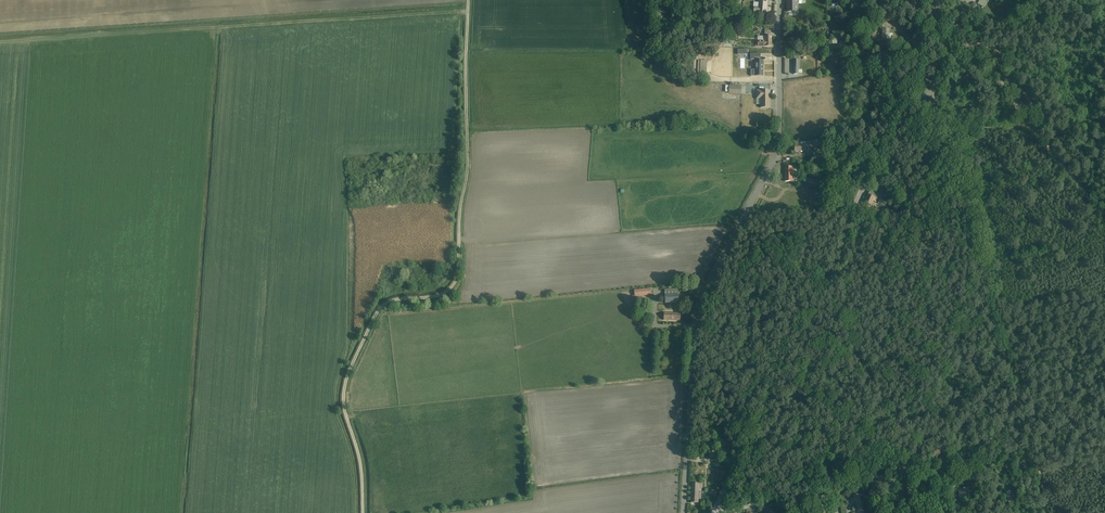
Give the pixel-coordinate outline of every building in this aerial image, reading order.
[(766,13),(768,0),(758,0),(758,7),(754,7),(753,12),(766,13)] [(805,0),(787,0),(787,11),(798,11),(798,1),(805,0)] [(666,14),(662,6),(656,9),(657,11),(653,13),(656,18),(666,14)] [(690,23),(687,31),(694,34),(697,26),(690,23)] [(882,39),(893,39),(893,34),(890,34),(890,29),(882,29),(882,39)] [(755,46),(772,46),(772,36),(771,36),(771,31),(765,31),(765,36),(758,36),(758,40),(756,40),(756,41),(755,41),(755,46)] [(833,31),(832,43),(837,43),(837,40),(840,40),(840,31),(833,31)] [(737,57),(747,57),(747,49),(737,48),(737,57)] [(882,53),(878,53),(879,60),(891,59),(890,51),(882,52),(882,53)] [(707,60),(699,60),(698,72),(700,72),(700,75),(707,75),(707,60)] [(751,76),(763,76),(763,60),(755,60),(755,69),(751,69),(751,76)] [(729,85),(729,94),(741,94),(741,86),(729,85)] [(927,97),(931,97),(931,89),(919,89),(919,98),(927,98),(927,97)] [(760,108),(770,108),(770,90),(756,90),(756,99),(760,99),(760,108)] [(1027,96),(1022,99),(1027,107),(1032,104),(1027,96)] [(926,107),(922,106),(920,112),(937,119),(938,116),(924,111),(926,107)] [(796,151),(810,150),(810,141),(806,142),(806,141),(800,141),(794,141),(795,153),(796,153),(796,151)] [(797,173),(796,166),(785,167),(785,181),(792,180),(792,173),(797,173)] [(862,206),(870,209),(874,201),(876,202),(878,199),(878,198),(879,194),(877,193),(878,190),(877,190),(877,189),(871,187),(868,194),(862,206)] [(651,288),(634,289),(635,296),(651,294),(651,288)] [(678,288),(665,289),(665,302),(679,302),(678,288)] [(720,447),(717,455),(725,458),(728,449),(720,447)] [(692,482),(691,502),(698,502),(699,498),(701,499),(702,489),(703,489),(703,483),(692,482)] [(960,500),(969,498),(967,489),(958,491),(960,500)]
